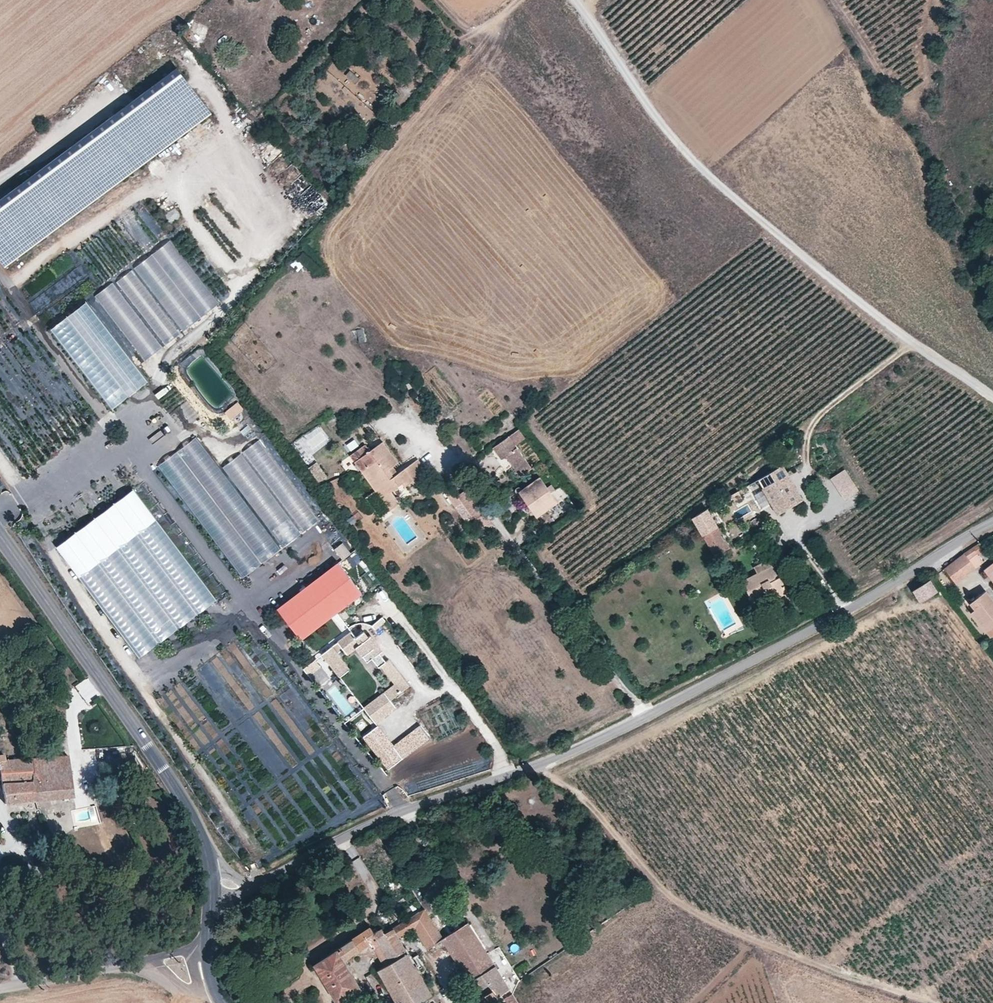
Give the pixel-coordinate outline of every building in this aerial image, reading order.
[(0,190),(0,262),(212,119),(179,70),(0,190)] [(348,70),(344,75),(354,82),(358,77),(348,70)] [(171,223),(181,214),(174,206),(165,215),(171,223)] [(171,239),(94,295),(123,335),(118,338),(137,364),(219,305),(171,239)] [(290,263),(297,270),(310,258),(303,251),(290,263)] [(62,279),(64,277),(72,287),(88,274),(71,252),(52,267),(62,279)] [(36,311),(43,307),(37,298),(30,303),(36,311)] [(146,381),(85,300),(48,328),(109,409),(146,381)] [(359,340),(366,336),(359,325),(352,329),(359,340)] [(238,400),(224,411),(231,419),(244,408),(238,400)] [(518,429),(492,448),(500,458),(503,456),(519,476),(531,467),(514,445),(524,438),(518,429)] [(248,442),(257,437),(253,431),(244,436),(248,442)] [(159,462),(238,577),(325,517),(292,469),(290,470),(266,435),(219,467),(197,435),(159,462)] [(414,481),(427,472),(418,459),(399,471),(395,476),(389,468),(394,464),(397,462),(383,442),(354,462),(360,470),(364,467),(378,487),(386,482),(391,490),(402,482),(404,485),(413,479),(414,481)] [(315,462),(307,468),(319,483),(327,477),(315,462)] [(394,464),(389,468),(395,476),(399,471),(394,464)] [(780,464),(744,485),(757,507),(768,502),(775,514),(802,499),(780,464)] [(364,467),(360,470),(388,510),(400,502),(391,490),(386,482),(378,487),(364,467)] [(832,478),(836,485),(848,477),(844,470),(832,478)] [(540,476),(518,491),(535,516),(557,502),(540,476)] [(848,477),(836,485),(843,497),(856,489),(848,477)] [(446,485),(441,489),(467,525),(484,513),(466,489),(455,497),(446,485)] [(57,540),(134,656),(216,602),(138,486),(57,540)] [(741,486),(722,498),(726,506),(740,498),(739,496),(745,494),(741,486)] [(729,546),(707,507),(690,516),(712,556),(729,546)] [(970,545),(977,554),(985,549),(978,540),(973,542),(970,545)] [(335,548),(343,559),(351,553),(343,542),(335,548)] [(943,566),(956,583),(977,568),(976,567),(983,561),(977,554),(970,545),(943,566)] [(338,561),(279,606),(302,637),(362,591),(338,561)] [(992,582),(992,562),(987,566),(983,569),(992,582)] [(772,566),(741,581),(753,605),(768,597),(769,599),(786,592),(772,566)] [(912,590),(920,602),(937,592),(929,580),(912,590)] [(990,636),(992,633),(992,600),(985,590),(969,602),(974,609),(971,611),(990,636)] [(377,628),(385,620),(381,616),(373,624),(377,628)] [(320,656),(338,679),(348,671),(335,655),(341,651),(345,656),(354,649),(361,658),(368,653),(373,659),(377,655),(380,653),(369,638),(366,640),(362,634),(354,639),(350,634),(320,656)] [(373,659),(368,653),(361,658),(365,664),(370,661),(373,659)] [(384,664),(377,655),(373,659),(370,661),(377,669),(380,667),(384,664)] [(320,667),(315,660),(303,669),(308,676),(320,667)] [(394,709),(388,701),(408,686),(389,660),(384,664),(380,667),(394,685),(364,708),(375,723),(394,709)] [(66,754),(31,757),(35,801),(71,796),(66,754)] [(6,760),(0,761),(0,769),(4,804),(35,801),(31,757),(6,760)] [(424,908),(378,934),(393,961),(406,953),(398,936),(414,927),(426,945),(440,936),(424,908)] [(442,937),(461,969),(489,955),(469,921),(442,937)] [(378,934),(371,925),(352,938),(359,950),(372,942),(386,966),(393,961),(378,934)] [(352,938),(337,947),(344,957),(359,950),(352,938)] [(344,957),(337,947),(314,963),(337,1002),(360,987),(345,959),(344,957)] [(406,953),(393,961),(386,966),(382,968),(377,971),(389,991),(404,983),(398,973),(413,964),(406,953)] [(481,1002),(483,1002),(509,987),(489,955),(461,969),(481,1002)] [(389,991),(396,1002),(415,1002),(430,994),(413,964),(398,973),(404,983),(389,991)] [(509,987),(501,992),(508,1002),(519,1002),(509,987)]
